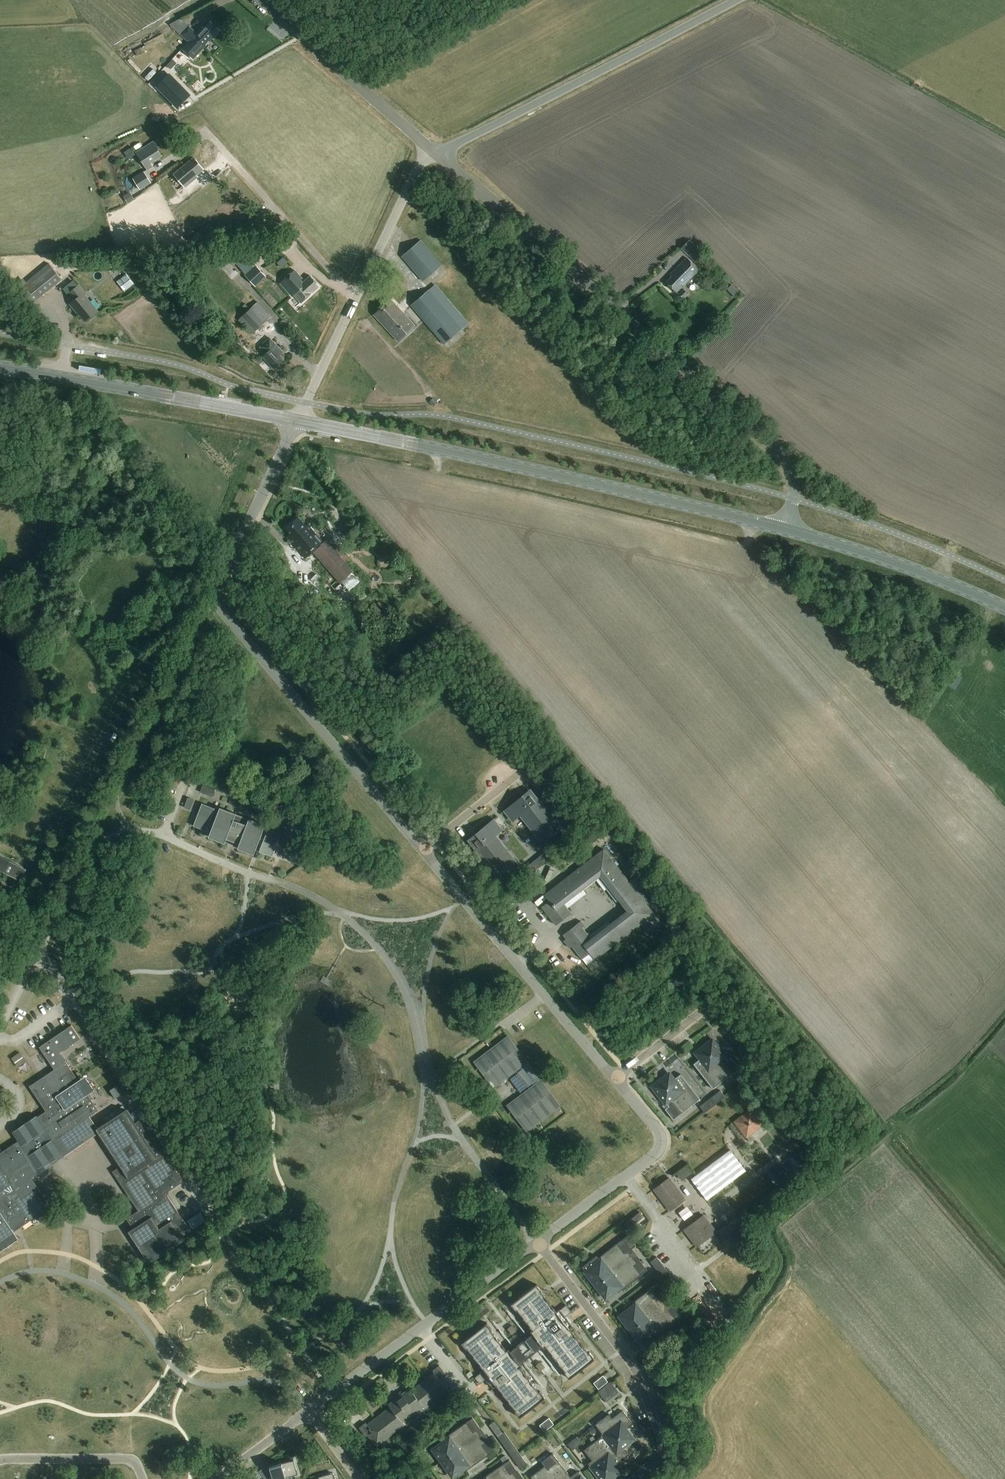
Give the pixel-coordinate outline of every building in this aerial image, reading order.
[(180,35),(188,42),(181,49),(193,60),(220,32),(210,22),(200,33),(199,31),(196,34),(188,26),(180,35)] [(146,46),(134,51),(136,56),(166,42),(161,34),(144,42),(146,46)] [(170,75),(157,87),(177,107),(190,96),(170,75)] [(162,155),(153,143),(136,154),(145,167),(147,171),(151,168),(149,164),(162,155)] [(203,169),(194,158),(174,174),(184,188),(196,179),(194,177),(203,169)] [(144,171),(133,178),(140,190),(143,188),(151,183),(145,173),(144,171)] [(162,180),(157,187),(164,191),(169,184),(162,180)] [(128,193),(123,197),(128,203),(133,200),(128,193)] [(453,225),(457,222),(450,215),(447,218),(453,225)] [(402,257),(423,282),(443,265),(422,240),(402,257)] [(237,247),(229,254),(235,259),(233,261),(256,286),(266,277),(237,247)] [(684,285),(699,270),(686,257),(669,274),(672,277),(666,283),(675,293),(683,285),(684,285)] [(30,307),(40,299),(63,280),(49,264),(26,283),(23,279),(22,281),(14,287),(30,307)] [(293,295),(295,294),(302,302),(319,287),(310,276),(302,283),(300,280),(303,278),(295,269),(281,282),(293,295)] [(134,285),(127,275),(118,282),(125,292),(134,285)] [(242,284),(238,288),(244,294),(248,290),(242,284)] [(86,293),(79,286),(70,294),(75,300),(70,305),(75,311),(76,310),(86,322),(99,312),(84,294),(86,293)] [(429,290),(411,306),(444,345),(462,329),(429,290)] [(683,290),(679,295),(684,299),(688,294),(683,290)] [(396,340),(413,324),(390,299),(373,314),(396,340)] [(258,302),(237,321),(251,336),(272,317),(258,302)] [(274,368),(284,360),(279,355),(283,352),(271,337),(261,345),(267,352),(263,355),(274,368)] [(481,357),(475,365),(483,371),(489,363),(481,357)] [(433,398),(429,402),(433,407),(437,403),(433,398)] [(298,518),(285,528),(293,537),(290,540),(305,559),(307,558),(313,553),(318,558),(327,570),(339,584),(353,572),(345,562),(349,558),(340,547),(335,551),(327,540),(323,543),(307,525),(305,526),(298,518)] [(314,583),(319,577),(316,574),(311,580),(314,583)] [(203,785),(200,792),(212,797),(215,790),(203,785)] [(504,810),(512,821),(520,815),(543,843),(564,825),(540,796),(536,799),(530,792),(522,799),(520,796),(504,810)] [(239,807),(251,812),(254,805),(242,800),(239,807)] [(201,803),(192,826),(206,831),(206,829),(210,831),(208,837),(224,843),(227,835),(240,840),(237,848),(253,854),(256,848),(259,850),(258,852),(272,857),(280,834),(263,827),(264,825),(248,819),(249,816),(236,811),(235,814),(219,808),(218,810),(201,803)] [(278,822),(290,827),(293,820),(280,815),(278,822)] [(477,835),(469,842),(475,850),(471,853),(495,882),(517,864),(494,836),(501,830),(492,819),(476,833),(477,835)] [(549,901),(541,906),(549,916),(550,918),(551,919),(566,908),(562,902),(594,878),(598,883),(604,891),(606,889),(610,886),(629,911),(591,940),(582,927),(584,925),(581,921),(575,925),(578,930),(564,941),(565,942),(569,948),(572,946),(582,959),(589,953),(594,959),(598,956),(641,923),(653,914),(642,900),(603,849),(544,894),(547,899),(549,901)] [(545,851),(525,868),(530,874),(550,857),(545,851)] [(10,875),(15,865),(3,859),(0,858),(0,870),(10,875)] [(15,878),(20,881),(25,872),(24,871),(20,869),(15,878)] [(0,1236),(3,1240),(34,1219),(51,1207),(32,1179),(52,1165),(50,1161),(62,1153),(53,1141),(98,1110),(83,1087),(60,1053),(80,1039),(71,1025),(39,1047),(42,1051),(44,1054),(54,1069),(43,1077),(29,1086),(46,1111),(42,1114),(38,1117),(37,1116),(12,1132),(19,1142),(1,1153),(0,1151),(0,1236)] [(560,1106),(561,1106),(507,1035),(507,1036),(508,1037),(476,1062),(494,1086),(519,1066),(534,1086),(509,1106),(527,1129),(559,1105),(560,1106)] [(734,1072),(737,1069),(740,1067),(731,1056),(727,1059),(725,1056),(712,1039),(695,1052),(700,1058),(693,1063),(713,1088),(733,1072),(734,1072)] [(98,1041),(87,1041),(87,1053),(98,1053),(98,1041)] [(12,1058),(11,1058),(18,1068),(26,1062),(20,1053),(12,1058)] [(666,1103),(666,1102),(668,1105),(665,1108),(673,1119),(700,1098),(680,1073),(674,1079),(669,1073),(652,1086),(666,1103)] [(110,1091),(115,1099),(123,1094),(117,1086),(110,1091)] [(720,1091),(700,1107),(705,1113),(725,1097),(720,1091)] [(133,1229),(126,1233),(147,1265),(186,1239),(184,1235),(191,1231),(166,1193),(184,1181),(165,1152),(163,1153),(141,1119),(136,1122),(127,1109),(93,1131),(118,1168),(113,1171),(138,1211),(126,1219),(133,1229)] [(762,1125),(750,1109),(735,1121),(746,1137),(762,1125)] [(707,1200),(747,1170),(731,1149),(692,1179),(707,1200)] [(671,1211),(686,1199),(669,1178),(654,1189),(671,1211)] [(721,1229),(718,1231),(722,1237),(724,1239),(737,1229),(751,1218),(748,1214),(745,1210),(721,1229)] [(627,1222),(625,1224),(629,1229),(630,1227),(643,1217),(640,1212),(627,1222)] [(190,1220),(187,1221),(192,1230),(206,1221),(205,1221),(200,1213),(190,1220)] [(697,1246),(717,1232),(704,1215),(685,1229),(697,1246)] [(597,1256),(583,1267),(586,1272),(606,1298),(621,1286),(623,1289),(641,1275),(648,1270),(640,1260),(637,1262),(629,1251),(632,1249),(635,1246),(628,1236),(624,1239),(599,1258),(597,1256)] [(661,1243),(654,1251),(658,1255),(665,1246),(661,1243)] [(650,1262),(666,1283),(672,1278),(656,1257),(650,1262)] [(633,1303),(635,1305),(621,1316),(641,1342),(655,1331),(657,1334),(682,1314),(674,1304),(671,1307),(663,1296),(666,1294),(658,1283),(633,1303)] [(570,1378),(595,1359),(590,1353),(589,1354),(569,1329),(573,1326),(560,1309),(556,1312),(540,1292),(541,1291),(536,1285),(512,1305),(516,1310),(517,1309),(532,1328),(530,1329),(532,1331),(508,1349),(507,1347),(505,1349),(490,1330),(491,1330),(487,1324),(462,1343),(467,1349),(484,1369),(480,1372),(493,1389),(497,1386),(516,1410),(515,1411),(520,1418),(545,1398),(540,1392),(539,1392),(519,1368),(522,1366),(520,1364),(543,1346),(545,1348),(547,1347),(566,1371),(565,1372),(570,1378)] [(439,1366),(432,1371),(434,1373),(417,1387),(416,1387),(412,1390),(410,1387),(401,1395),(397,1398),(388,1405),(390,1407),(385,1411),(384,1412),(368,1425),(366,1423),(366,1422),(359,1428),(362,1433),(366,1437),(367,1436),(368,1436),(369,1435),(377,1446),(397,1431),(404,1425),(402,1423),(424,1406),(426,1409),(427,1408),(453,1387),(444,1376),(446,1374),(439,1366)] [(594,1383),(598,1389),(608,1382),(603,1376),(594,1383)] [(605,1387),(598,1392),(601,1395),(606,1402),(612,1397),(619,1392),(611,1382),(605,1387)] [(505,1423),(513,1420),(510,1411),(506,1412),(505,1408),(500,1409),(505,1423)] [(609,1414),(595,1425),(603,1435),(584,1450),(592,1461),(588,1463),(600,1478),(612,1478),(622,1471),(617,1465),(630,1455),(624,1447),(634,1439),(626,1429),(633,1424),(623,1410),(612,1418),(609,1414)] [(473,1418),(447,1436),(449,1439),(434,1450),(453,1476),(468,1466),(469,1468),(495,1450),(488,1440),(485,1442),(477,1431),(480,1429),(473,1418)] [(540,1425),(544,1432),(554,1424),(549,1418),(540,1425)] [(592,1435),(596,1431),(592,1426),(588,1429),(592,1435)] [(520,1469),(527,1464),(504,1432),(498,1437),(520,1469)] [(567,1444),(572,1450),(581,1443),(577,1437),(567,1444)] [(160,1444),(160,1455),(177,1455),(177,1449),(176,1449),(176,1444),(160,1444)] [(531,1477),(533,1478),(583,1478),(578,1472),(571,1477),(553,1454),(542,1462),(543,1463),(545,1466),(531,1477)] [(270,1466),(273,1478),(281,1478),(298,1474),(294,1460),(270,1466)] [(484,1478),(518,1478),(514,1473),(517,1471),(510,1460),(484,1478)]
